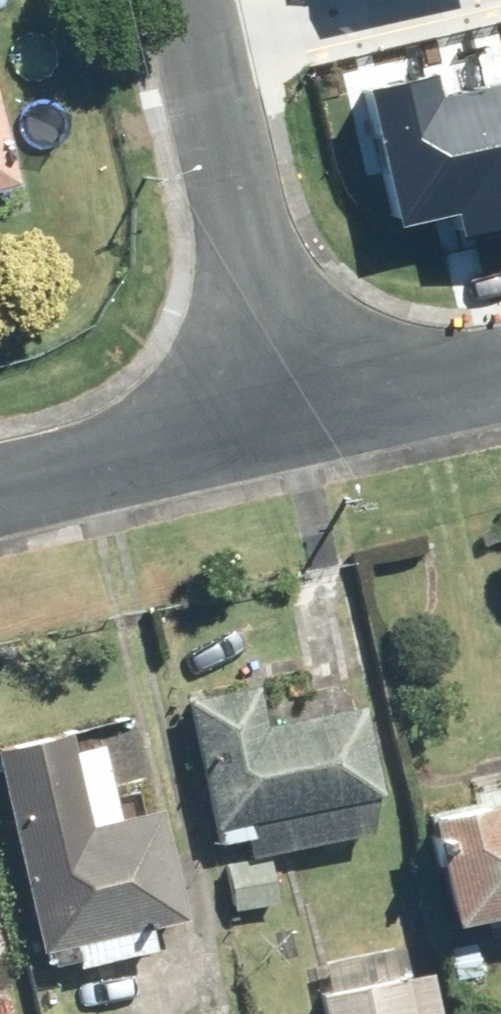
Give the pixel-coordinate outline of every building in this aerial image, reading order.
[(28,184),(0,53),(0,190),(28,184)] [(406,222),(460,209),(466,233),(500,225),(500,90),(444,104),(437,74),(374,90),(406,222)] [(193,694),(235,907),(292,895),(282,846),(396,823),(374,712),(298,727),(288,675),(193,694)] [(109,730),(14,747),(53,968),(191,944),(166,801),(122,809),(109,730)] [(432,800),(456,917),(500,907),(500,785),(432,800)] [(443,967),(320,991),(324,1013),(452,1013),(443,967)]
